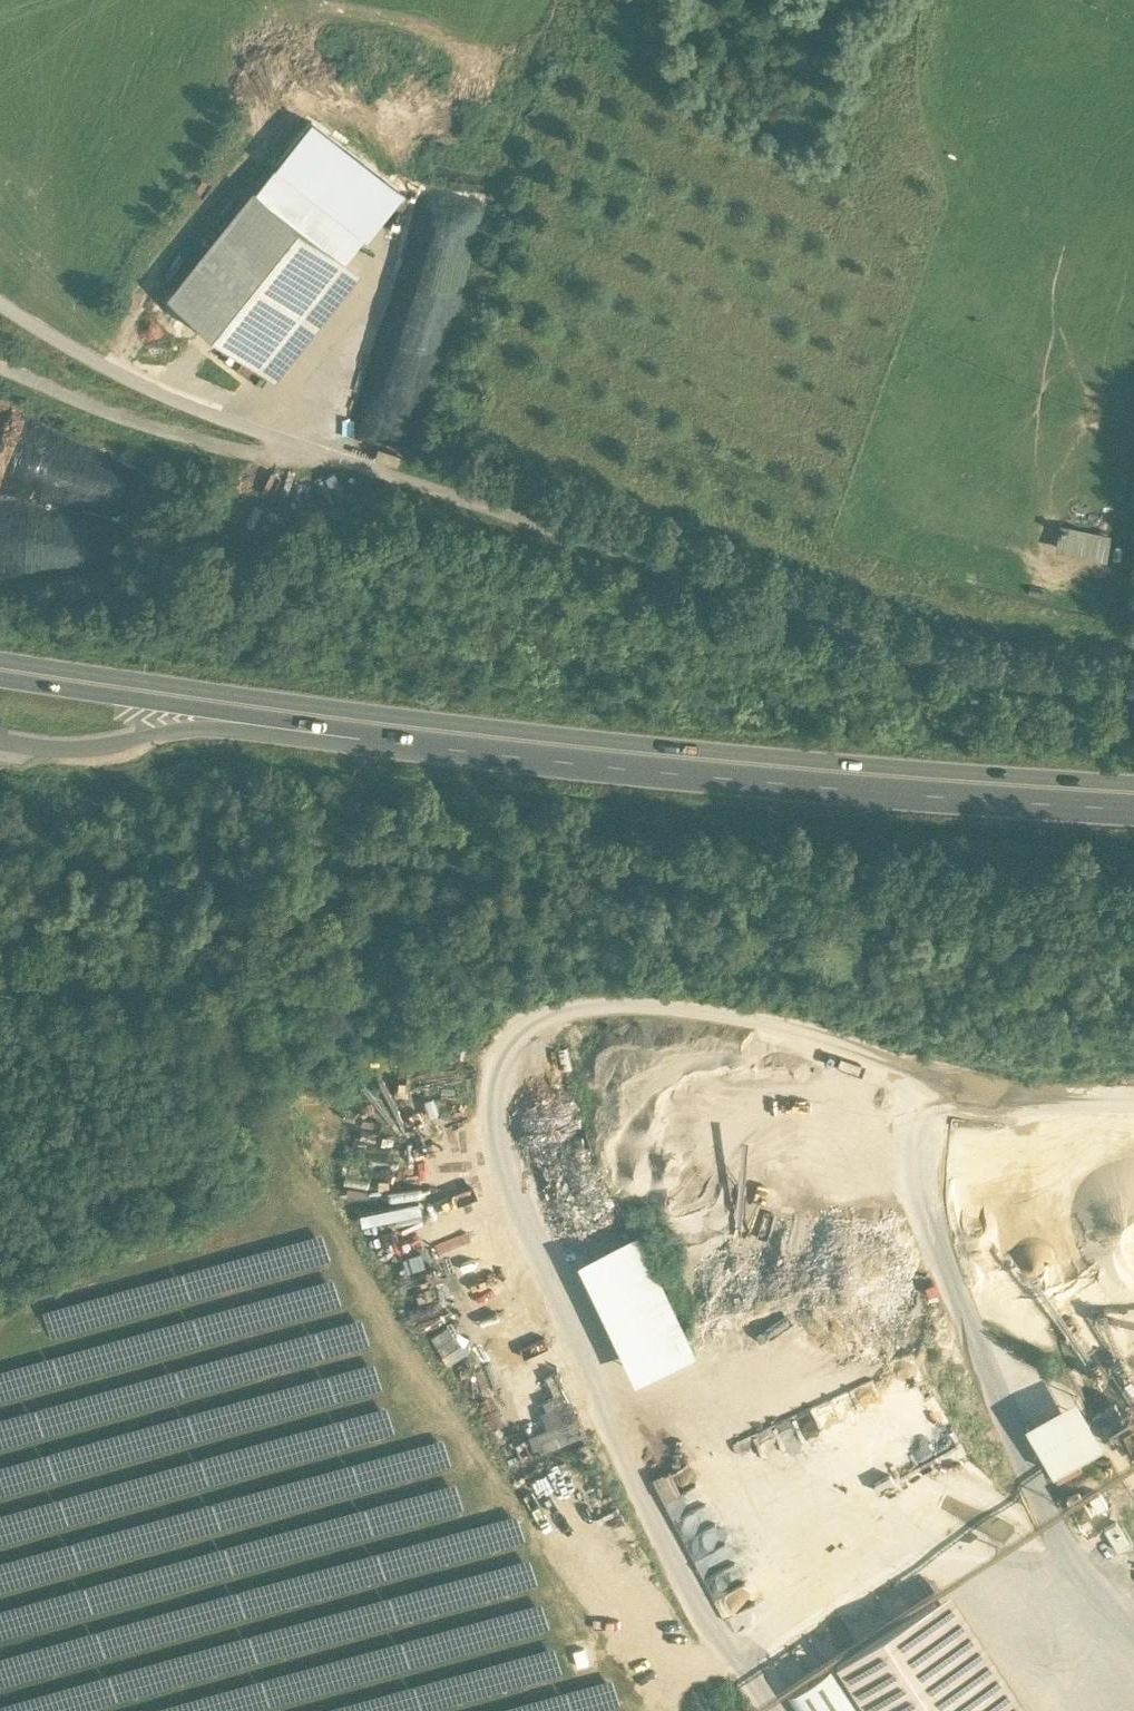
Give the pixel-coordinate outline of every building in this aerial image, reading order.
[(342,257),(255,188),(172,292),(259,362),(342,257)] [(423,396),(446,290),(428,286),(427,290),(406,286),(392,347),(395,348),(386,387),(423,396)] [(1060,519),(1053,546),(1104,560),(1111,534),(1060,519)] [(659,1225),(597,1249),(648,1377),(710,1353),(659,1225)] [(553,1423),(582,1412),(576,1395),(547,1406),(553,1423)] [(1076,1401),(1026,1429),(1053,1476),(1103,1448),(1076,1401)] [(1078,1493),(1067,1499),(1080,1523),(1091,1516),(1078,1493)] [(933,1601),(838,1662),(870,1710),(1003,1710),(933,1601)] [(835,1664),(786,1695),(797,1710),(866,1710),(835,1664)]
